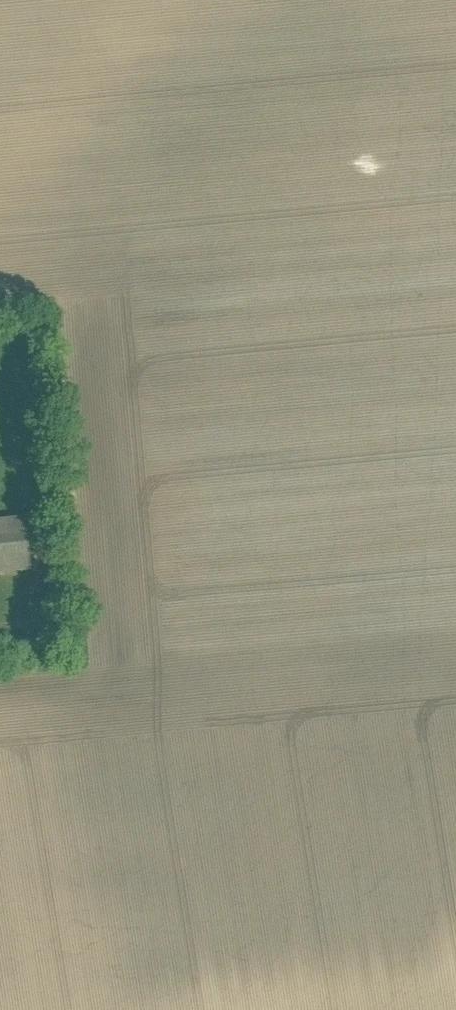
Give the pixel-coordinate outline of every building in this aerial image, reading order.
[(33,575),(27,516),(0,519),(0,579),(33,575)]
